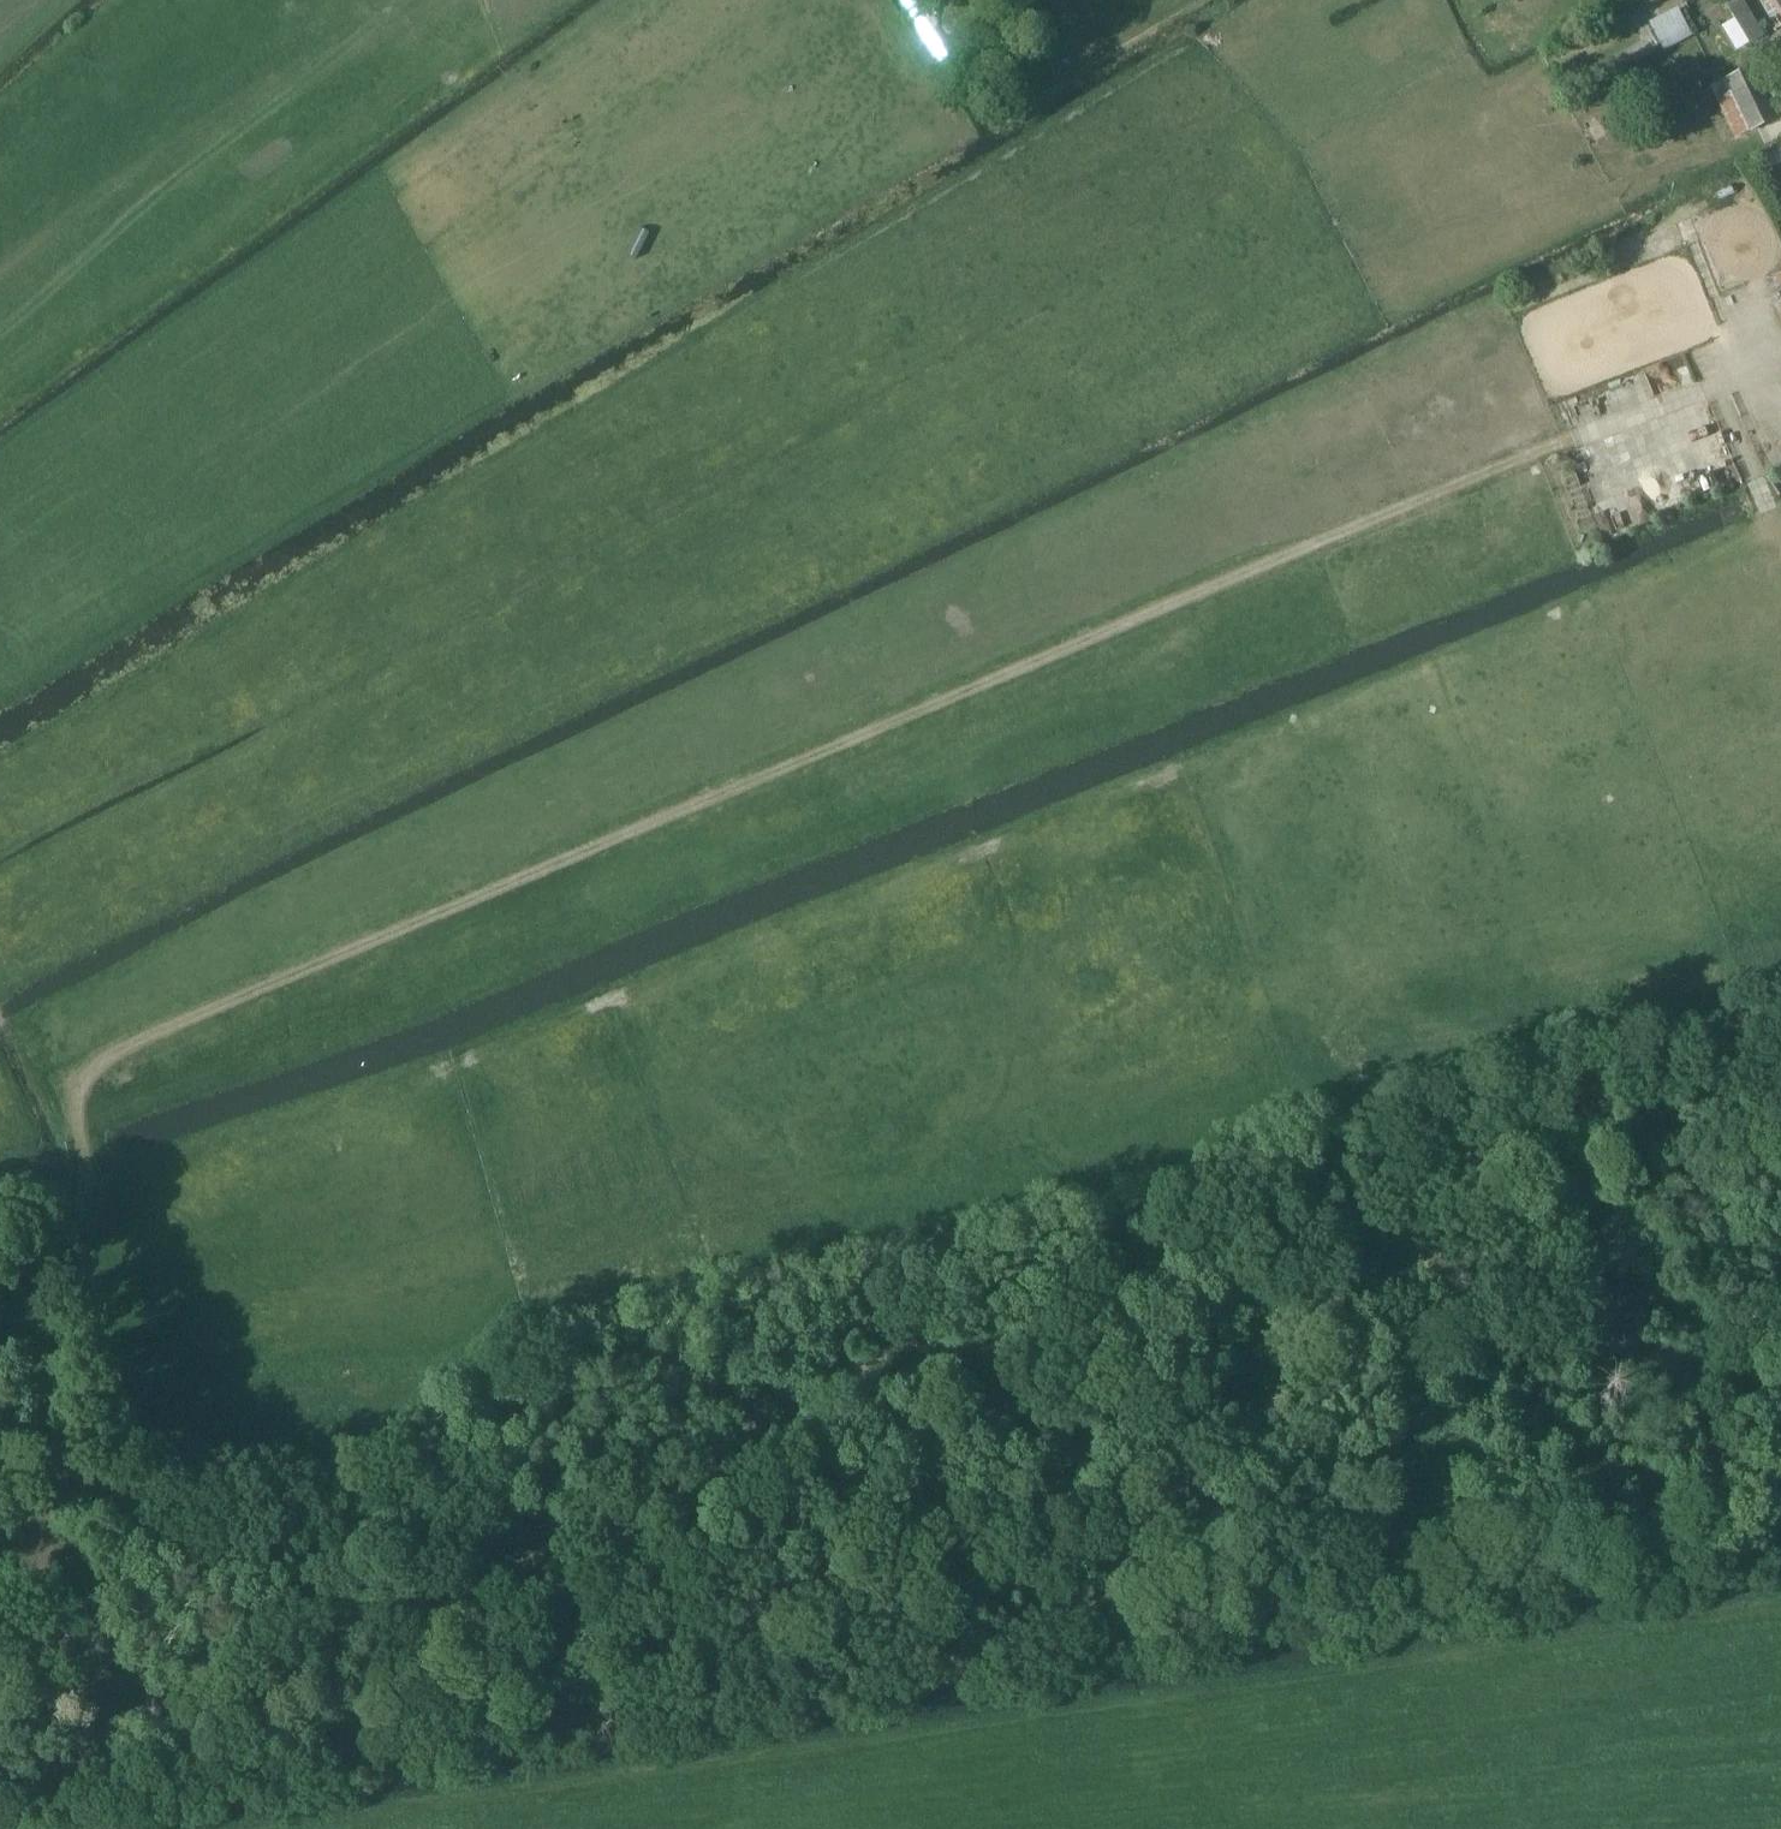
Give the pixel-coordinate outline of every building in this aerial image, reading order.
[(1764,38),(1742,0),(1737,0),(1726,6),(1750,46),(1764,38)] [(1780,20),(1780,0),(1769,0),(1780,20)] [(1662,53),(1691,37),(1676,8),(1646,23),(1662,53)] [(1752,128),(1773,118),(1749,68),(1728,77),(1752,128)]
